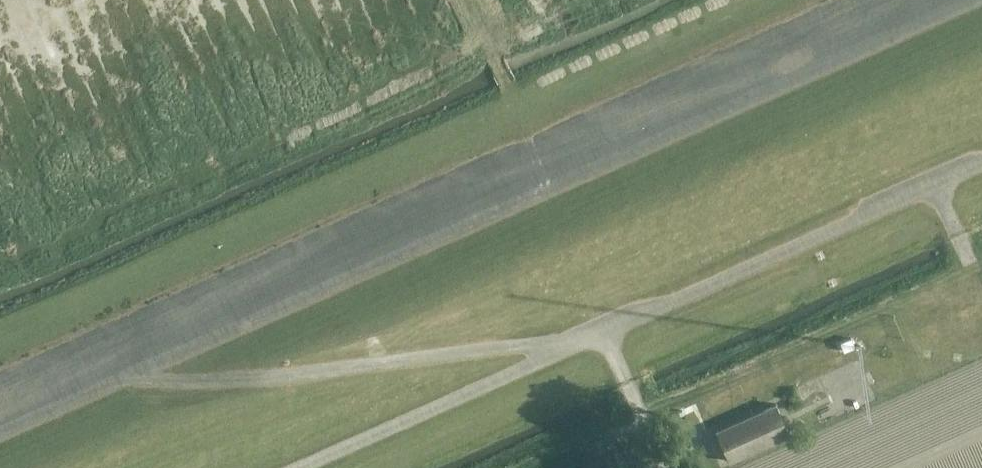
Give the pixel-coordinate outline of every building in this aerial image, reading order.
[(716,430),(729,460),(788,434),(775,404),(716,430)]
